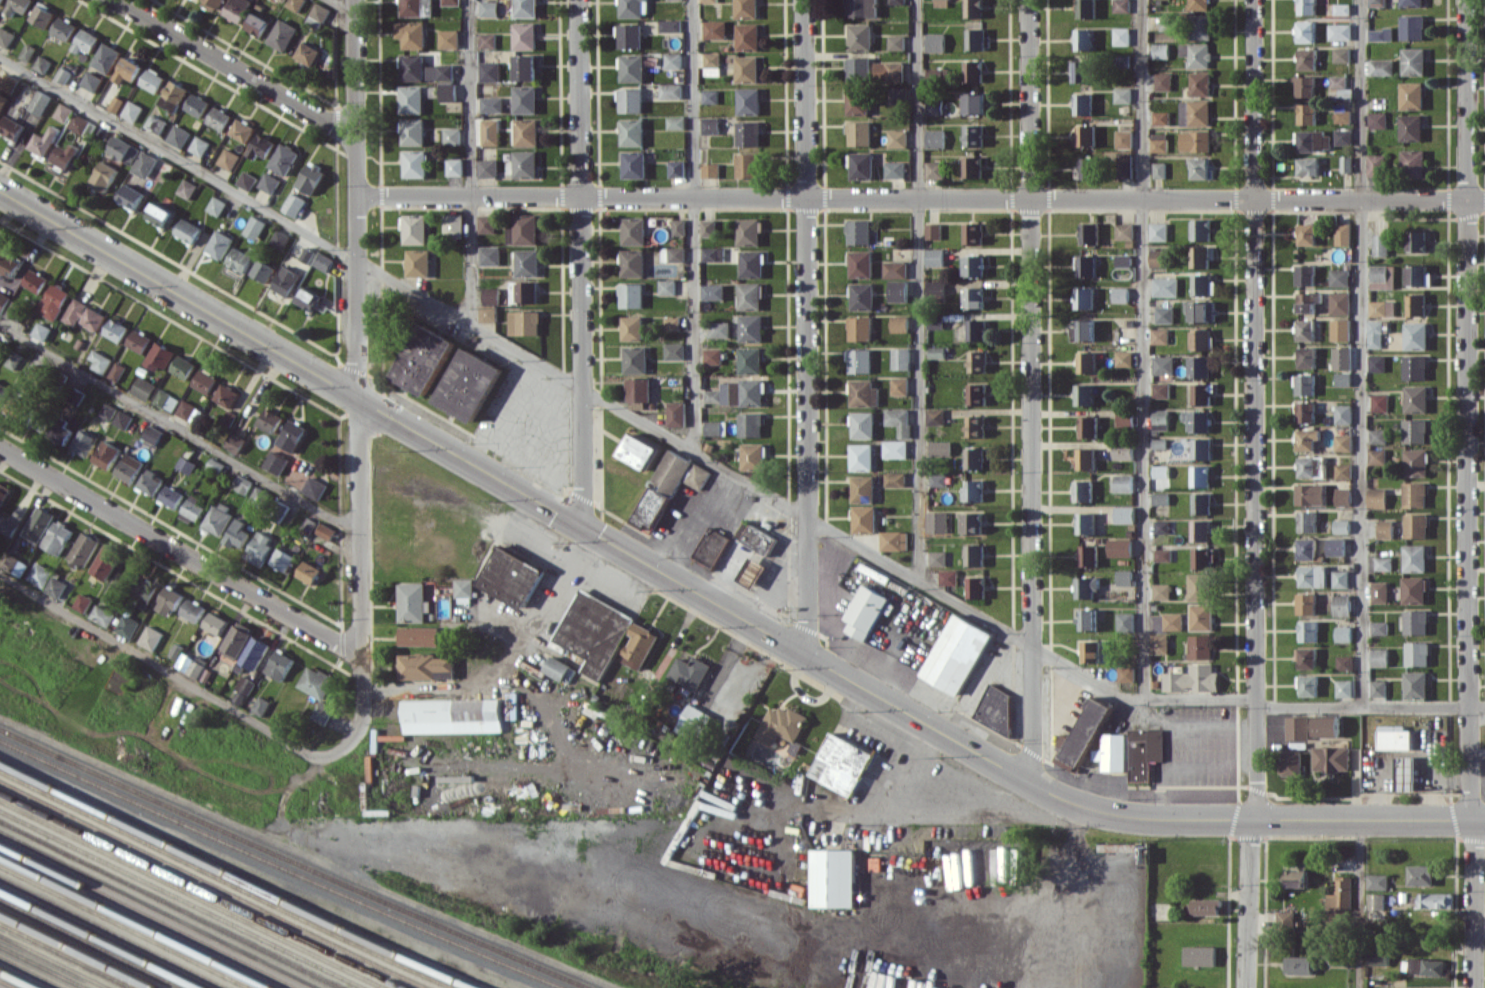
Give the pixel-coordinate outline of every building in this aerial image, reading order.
[(17,9),(27,14),(33,0),(12,0),(6,12),(14,15),(17,9)] [(217,13),(224,0),(202,0),(201,3),(217,13)] [(251,0),(231,0),(225,16),(243,23),(251,0)] [(306,0),(289,0),(286,5),(299,12),(306,0)] [(433,0),(401,0),(402,16),(433,16),(433,0)] [(499,16),(498,0),(479,1),(480,16),(499,16)] [(537,0),(515,0),(515,17),(538,17),(537,0)] [(647,18),(647,0),(620,0),(620,17),(647,18)] [(757,18),(757,0),(734,0),(735,18),(757,18)] [(876,0),(846,0),(846,17),(877,16),(876,0)] [(981,18),(981,0),(964,0),(963,17),(981,18)] [(1076,18),(1094,17),(1093,0),(1075,0),(1076,18)] [(1128,13),(1128,0),(1111,0),(1111,12),(1128,13)] [(1186,10),(1206,10),(1206,0),(1185,0),(1186,10)] [(1313,14),(1313,0),(1295,0),(1295,14),(1313,14)] [(48,28),(56,10),(39,2),(31,20),(48,28)] [(1347,14),(1347,3),(1331,3),(1331,14),(1347,14)] [(262,37),(271,21),(254,12),(246,28),(262,37)] [(1208,13),(1189,14),(1190,40),(1209,39),(1208,13)] [(1398,16),(1398,40),(1421,39),(1421,15),(1398,16)] [(53,32),(70,41),(78,25),(61,16),(53,32)] [(1158,30),(1171,30),(1171,16),(1158,16),(1158,30)] [(299,27),(280,18),(268,42),(287,52),(299,27)] [(681,31),(681,19),(658,20),(658,32),(681,31)] [(725,20),(703,20),(703,39),(725,39),(725,20)] [(1312,43),(1313,21),(1295,20),(1294,42),(1312,43)] [(426,21),(396,22),(396,38),(403,37),(403,49),(426,48),(426,21)] [(536,22),(514,23),(515,50),(537,49),(536,22)] [(759,50),(758,23),(736,24),(737,50),(759,50)] [(870,23),(848,24),(848,51),(871,50),(870,23)] [(641,24),(618,24),(619,48),(642,48),(641,24)] [(1325,24),(1326,40),(1348,39),(1348,24),(1325,24)] [(10,47),(16,33),(0,26),(0,43),(10,47)] [(72,49),(80,53),(83,47),(92,53),(101,37),(85,27),(72,49)] [(1128,45),(1128,27),(1112,27),(1112,45),(1128,45)] [(965,50),(983,50),(983,28),(965,28),(965,50)] [(1090,28),(1073,29),(1073,50),(1091,50),(1090,28)] [(1389,41),(1389,28),(1365,28),(1365,40),(1389,41)] [(460,48),(459,30),(440,30),(440,48),(460,48)] [(496,48),(496,33),(480,33),(480,48),(496,48)] [(943,33),(925,33),(925,52),(944,51),(943,33)] [(903,49),(903,35),(887,35),(887,50),(903,49)] [(30,62),(37,47),(28,42),(20,57),(30,62)] [(93,64),(110,74),(122,51),(105,42),(93,64)] [(315,67),(322,49),(302,42),(295,60),(315,67)] [(1151,59),(1166,58),(1166,43),(1151,43),(1151,59)] [(1207,43),(1178,43),(1178,56),(1185,56),(1185,68),(1208,68),(1207,43)] [(1347,48),(1331,47),(1330,62),(1347,63),(1347,48)] [(1314,70),(1314,48),(1296,48),(1296,70),(1314,70)] [(1422,75),(1422,48),(1399,48),(1399,76),(1422,75)] [(665,68),(681,69),(681,53),(665,53),(665,68)] [(719,76),(720,53),(704,53),(703,76),(719,76)] [(424,81),(425,54),(402,54),(402,80),(424,81)] [(517,80),(538,80),(538,54),(516,55),(517,80)] [(644,81),(644,54),(620,54),(621,82),(644,81)] [(34,67),(45,74),(53,61),(41,55),(34,67)] [(144,65),(127,55),(114,79),(123,84),(127,77),(135,81),(144,65)] [(735,83),(758,82),(757,55),(735,56),(735,83)] [(845,57),(845,80),(868,81),(869,58),(845,57)] [(1390,75),(1390,59),(1366,60),(1366,75),(1390,75)] [(963,60),(963,81),(980,81),(980,60),(963,60)] [(500,61),(480,62),(480,82),(500,81),(500,61)] [(902,62),(875,61),(875,81),(902,81),(902,62)] [(1071,61),(1071,82),(1088,82),(1088,61),(1071,61)] [(426,65),(427,79),(455,79),(455,64),(426,65)] [(72,71),(61,67),(56,79),(67,84),(72,71)] [(141,85),(159,93),(166,76),(149,68),(141,85)] [(926,78),(947,78),(947,68),(926,68),(926,78)] [(98,92),(104,77),(88,71),(82,85),(98,92)] [(1169,72),(1153,73),(1154,91),(1169,90),(1169,72)] [(1208,96),(1208,72),(1188,72),(1187,96),(1208,96)] [(11,96),(12,97),(21,79),(7,73),(0,87),(0,118),(11,96)] [(1293,96),(1313,96),(1313,76),(1293,76),(1293,96)] [(1344,76),(1327,76),(1328,98),(1351,98),(1350,88),(1345,88),(1344,76)] [(160,105),(178,113),(188,87),(170,80),(160,105)] [(1420,82),(1397,82),(1398,109),(1420,109),(1420,82)] [(440,84),(440,101),(457,101),(457,83),(440,84)] [(681,84),(659,83),(659,99),(681,99),(681,84)] [(424,85),(401,85),(401,113),(424,113),(424,85)] [(538,113),(538,85),(515,85),(515,113),(538,113)] [(888,104),(905,104),(905,86),(889,86),(888,104)] [(1129,103),(1129,87),(1112,88),(1113,103),(1129,103)] [(619,112),(642,113),(642,89),(619,88),(619,112)] [(759,115),(760,88),(737,88),(736,114),(759,115)] [(846,88),(846,114),(868,115),(868,88),(846,88)] [(30,109),(44,116),(53,96),(39,89),(30,109)] [(717,104),(717,90),(702,90),(702,103),(717,104)] [(186,109),(204,118),(211,101),(194,93),(186,109)] [(983,93),(964,94),(964,113),(983,113),(983,93)] [(1091,93),(1073,93),(1072,114),(1090,114),(1091,93)] [(124,99),(115,95),(110,109),(119,113),(124,99)] [(482,112),(503,112),(503,96),(482,96),(482,112)] [(122,116),(136,122),(144,106),(130,100),(122,116)] [(925,114),(941,114),(940,100),(925,100),(925,114)] [(1179,126),(1208,125),(1207,100),(1178,101),(1179,126)] [(68,123),(73,107),(61,102),(55,118),(68,123)] [(1314,124),(1314,104),(1296,103),(1296,124),(1314,124)] [(226,130),(233,113),(215,107),(208,124),(226,130)] [(1348,123),(1348,110),(1332,110),(1332,122),(1348,123)] [(1151,124),(1167,124),(1167,111),(1151,111),(1151,124)] [(91,121),(76,112),(68,126),(83,135),(91,121)] [(1384,112),(1366,112),(1366,128),(1384,128),(1384,112)] [(1397,141),(1419,141),(1419,114),(1397,115),(1397,141)] [(17,141),(26,126),(8,115),(0,128),(0,130),(17,141)] [(684,116),(666,117),(667,129),(684,129),(684,116)] [(701,134),(719,133),(718,117),(700,117),(701,134)] [(256,126),(238,118),(231,135),(249,143),(256,126)] [(425,118),(403,118),(403,145),(425,145),(425,118)] [(482,119),(483,146),(500,145),(499,118),(482,119)] [(539,145),(538,118),(516,119),(516,146),(539,145)] [(644,146),(643,119),(620,119),(621,146),(644,146)] [(736,145),(759,145),(759,122),(736,122),(736,145)] [(870,122),(847,122),(847,145),(870,145),(870,122)] [(167,140),(183,149),(192,132),(176,123),(167,140)] [(46,137),(36,132),(29,149),(48,157),(60,128),(52,124),(46,137)] [(962,146),(981,146),(982,125),(963,124),(962,146)] [(1093,125),(1076,125),(1075,146),(1093,146),(1093,125)] [(444,143),(461,144),(461,128),(444,127),(444,143)] [(1349,129),(1333,129),(1332,145),(1349,145),(1349,129)] [(906,130),(887,130),(887,147),(905,148),(906,130)] [(943,148),(943,130),(925,130),(925,148),(943,148)] [(1114,148),(1131,148),(1130,130),(1114,130),(1114,148)] [(1209,131),(1180,131),(1180,151),(1209,151),(1209,131)] [(1296,151),(1329,151),(1329,132),(1296,132),(1296,151)] [(257,159),(259,154),(268,158),(276,142),(259,133),(248,155),(257,159)] [(1165,152),(1165,133),(1149,133),(1149,152),(1165,152)] [(190,150),(203,157),(211,142),(197,135),(190,150)] [(140,146),(116,137),(109,154),(133,163),(140,146)] [(300,150),(281,142),(270,168),(289,175),(300,150)] [(80,147),(71,143),(68,149),(59,144),(51,160),(69,169),(80,147)] [(218,163),(232,171),(241,155),(226,147),(218,163)] [(1422,150),(1399,149),(1398,171),(1407,171),(1406,177),(1421,177),(1422,150)] [(149,179),(158,157),(141,150),(133,172),(149,179)] [(427,177),(427,150),(404,150),(405,177),(427,177)] [(537,150),(514,151),(514,179),(537,178),(537,150)] [(622,178),(645,178),(645,151),(622,151),(622,178)] [(871,152),(849,152),(849,179),(872,178),(871,152)] [(758,177),(757,153),(735,154),(736,177),(758,177)] [(1130,177),(1131,154),(1115,154),(1115,177),(1130,177)] [(1365,176),(1382,176),(1383,154),(1365,154),(1365,176)] [(962,156),(962,177),(980,178),(980,157),(962,156)] [(1350,157),(1338,156),(1337,172),(1349,172),(1350,157)] [(1078,158),(1079,179),(1094,178),(1093,157),(1078,158)] [(1206,157),(1188,158),(1189,179),(1207,179),(1206,157)] [(1295,157),(1296,176),(1317,175),(1316,157),(1295,157)] [(463,158),(447,158),(448,175),(463,175),(463,158)] [(479,177),(498,177),(497,159),(479,159),(479,177)] [(89,182),(106,192),(119,170),(103,160),(89,182)] [(310,161),(297,186),(314,195),(327,170),(310,161)] [(669,177),(683,177),(683,161),(669,161),(669,177)] [(884,178),(903,178),(903,161),(884,161),(884,178)] [(940,161),(924,162),(925,178),(941,178),(940,161)] [(1164,162),(1152,162),(1152,178),(1164,178),(1164,162)] [(718,163),(701,163),(701,177),(717,177),(718,163)] [(258,177),(245,170),(238,184),(251,190),(258,177)] [(281,179),(266,172),(259,186),(274,194),(281,179)] [(198,185),(185,178),(177,192),(191,199),(198,185)] [(138,209),(145,191),(125,184),(118,201),(138,209)] [(283,210),(298,218),(307,200),(292,192),(283,210)] [(228,203),(215,195),(207,209),(219,217),(228,203)] [(148,219),(167,226),(174,210),(154,202),(148,219)] [(427,244),(427,214),(404,214),(404,244),(427,244)] [(464,214),(445,214),(445,237),(464,237),(464,214)] [(479,233),(496,233),(495,214),(479,215),(479,233)] [(537,244),(538,214),(515,214),(514,225),(508,225),(508,244),(537,244)] [(244,234),(259,240),(266,221),(252,215),(244,234)] [(176,233),(195,243),(203,227),(185,217),(176,233)] [(645,244),(645,217),(622,217),(622,245),(645,244)] [(684,219),(672,219),(672,235),(684,236),(684,219)] [(700,237),(714,236),(713,219),(700,219),(700,237)] [(735,219),(736,245),(759,245),(758,231),(761,231),(761,219),(735,219)] [(1191,240),(1209,241),(1209,219),(1191,219),(1191,240)] [(869,220),(846,220),(846,244),(869,244),(869,220)] [(963,244),(981,244),(980,222),(962,223),(963,244)] [(939,239),(939,223),(924,223),(925,239),(939,239)] [(1096,244),(1096,223),(1079,223),(1079,244),(1096,244)] [(1114,224),(1114,240),(1132,239),(1132,223),(1114,224)] [(1166,241),(1166,223),(1148,223),(1148,241),(1166,241)] [(1315,224),(1297,224),(1296,245),(1315,245),(1315,224)] [(1348,246),(1349,224),(1334,224),(1333,246),(1348,246)] [(234,237),(217,229),(207,252),(223,260),(234,237)] [(291,235),(277,229),(271,244),(285,250),(291,235)] [(1407,252),(1427,252),(1427,232),(1407,232),(1407,252)] [(1387,234),(1371,234),(1372,256),(1387,256),(1387,234)] [(236,245),(228,263),(247,272),(256,254),(236,245)] [(500,246),(480,246),(481,265),(500,264),(500,246)] [(1189,267),(1208,267),(1208,246),(1189,247),(1189,267)] [(684,261),(684,247),(660,247),(661,262),(684,261)] [(701,247),(701,261),(723,262),(723,248),(701,247)] [(431,250),(408,249),(407,275),(430,276),(431,250)] [(539,249),(516,250),(517,276),(539,276),(539,249)] [(621,277),(644,276),(643,249),(621,250),(621,277)] [(942,249),(925,249),(925,266),(942,266),(942,249)] [(1149,267),(1166,267),(1166,249),(1149,250),(1149,267)] [(761,277),(761,250),(739,250),(739,277),(761,277)] [(871,277),(871,251),(848,250),(848,277),(871,277)] [(14,277),(23,262),(5,251),(0,260),(0,269),(14,277)] [(335,259),(321,252),(315,264),(328,271),(335,259)] [(1130,255),(1115,254),(1114,266),(1130,267),(1130,255)] [(982,276),(983,256),(964,255),(963,276),(982,276)] [(1094,276),(1094,255),(1076,255),(1077,277),(1094,276)] [(277,268),(260,258),(251,273),(268,283),(277,268)] [(906,277),(905,261),(882,261),(883,277),(906,277)] [(1295,285),(1314,285),(1314,264),(1295,265),(1295,285)] [(1393,288),(1393,264),(1369,265),(1369,289),(1393,288)] [(273,288),(291,296),(301,273),(284,265),(273,288)] [(1424,265),(1406,265),(1407,286),(1430,285),(1430,272),(1424,272),(1424,265)] [(1348,269),(1329,268),(1329,286),(1348,287),(1348,269)] [(25,286),(43,293),(50,277),(32,269),(25,286)] [(1191,295),(1212,294),(1212,274),(1191,274),(1191,295)] [(1177,296),(1177,277),(1151,278),(1152,296),(1177,296)] [(674,279),(659,279),(658,295),(674,295),(674,279)] [(888,301),(907,301),(907,280),(888,280),(888,301)] [(943,280),(925,281),(925,295),(944,295),(943,280)] [(512,302),(538,302),(538,281),(511,281),(512,302)] [(39,311),(58,321),(72,292),(53,282),(39,311)] [(643,283),(619,284),(619,308),(643,308),(643,283)] [(761,309),(761,283),(737,283),(738,310),(761,309)] [(850,310),(873,310),(873,283),(850,283),(850,310)] [(724,299),(723,284),(701,285),(701,300),(724,299)] [(296,301),(313,310),(321,294),(304,285),(296,301)] [(500,304),(499,287),(483,288),(484,305),(500,304)] [(982,287),(964,288),(964,309),(983,308),(982,287)] [(1091,287),(1073,288),(1074,309),(1092,309),(1091,287)] [(1111,302),(1127,302),(1127,287),(1111,287),(1111,302)] [(0,290),(0,314),(3,315),(12,296),(0,290)] [(1321,302),(1321,293),(1298,292),(1297,312),(1315,313),(1315,302),(1321,302)] [(1348,314),(1348,292),(1329,292),(1329,314),(1348,314)] [(1406,295),(1406,316),(1425,315),(1424,294),(1406,295)] [(100,331),(108,315),(89,305),(89,304),(75,297),(63,320),(77,327),(80,321),(100,331)] [(1393,300),(1368,301),(1368,316),(1394,316),(1393,300)] [(1190,322),(1214,321),(1213,301),(1185,302),(1185,312),(1190,312),(1190,322)] [(497,321),(497,305),(480,306),(481,322),(497,321)] [(1172,306),(1155,306),(1155,323),(1172,323),(1172,306)] [(509,335),(541,335),(540,311),(509,311),(509,335)] [(739,342),(762,341),(761,314),(739,315),(739,342)] [(642,340),(643,316),(622,316),(622,340),(642,340)] [(871,317),(848,316),(847,340),(870,341),(871,317)] [(907,316),(889,316),(890,332),(907,332),(907,316)] [(679,317),(665,317),(664,330),(679,331),(679,317)] [(131,327),(113,318),(105,334),(122,343),(131,327)] [(966,341),(984,341),(985,319),(966,319),(966,341)] [(1349,319),(1330,320),(1330,340),(1349,340),(1349,319)] [(1093,341),(1093,320),(1075,320),(1075,327),(1070,327),(1070,341),(1093,341)] [(1314,320),(1296,320),(1296,341),(1314,341),(1314,320)] [(1367,348),(1382,348),(1382,320),(1367,321),(1367,348)] [(729,338),(728,321),(709,322),(709,338),(729,338)] [(1427,349),(1427,322),(1404,322),(1403,349),(1427,349)] [(427,396),(456,341),(422,323),(393,378),(427,396)] [(1167,343),(1167,328),(1150,329),(1151,344),(1167,343)] [(153,337),(136,329),(128,346),(146,354),(153,337)] [(1191,329),(1192,350),(1210,350),(1210,329),(1191,329)] [(166,372),(177,351),(158,341),(147,362),(166,372)] [(683,360),(684,343),(665,343),(664,359),(683,360)] [(646,346),(624,346),(624,373),(647,373),(646,346)] [(1298,368),(1316,368),(1316,346),(1298,347),(1298,368)] [(760,373),(760,347),(737,347),(738,374),(760,373)] [(502,365),(462,348),(437,404),(477,422),(502,365)] [(909,369),(909,349),(890,348),(890,369),(909,369)] [(92,368),(105,375),(113,359),(94,349),(90,358),(96,361),(92,368)] [(720,349),(703,349),(703,364),(720,364),(720,349)] [(870,349),(846,349),(847,373),(871,372),(870,349)] [(968,351),(968,372),(986,372),(986,351),(968,351)] [(1131,351),(1115,351),(1115,366),(1131,366),(1131,351)] [(1095,373),(1095,352),(1077,352),(1077,373),(1095,373)] [(198,363),(180,355),(172,371),(190,379),(198,363)] [(1173,355),(1152,356),(1153,375),(1173,374),(1173,355)] [(1384,371),(1384,355),(1368,356),(1368,371),(1384,371)] [(1403,355),(1403,379),(1426,379),(1426,356),(1403,355)] [(1191,356),(1190,376),(1208,377),(1209,356),(1191,356)] [(1333,368),(1349,368),(1349,357),(1333,357),(1333,368)] [(127,366),(118,361),(109,376),(119,381),(127,366)] [(193,385),(211,394),(219,378),(202,369),(193,385)] [(1351,386),(1351,372),(1335,372),(1335,386),(1351,386)] [(1315,395),(1314,374),(1295,374),(1295,395),(1315,395)] [(151,400),(157,383),(139,376),(132,393),(151,400)] [(907,377),(890,376),(890,395),(907,395),(907,377)] [(650,378),(627,378),(626,401),(649,402),(650,378)] [(762,406),(761,379),(729,380),(730,406),(762,406)] [(850,406),(878,406),(878,387),(872,387),(872,379),(849,379),(850,406)] [(0,382),(0,401),(3,402),(10,386),(0,382)] [(1169,383),(1152,382),(1152,397),(1169,397),(1169,383)] [(241,392),(223,383),(215,399),(232,408),(241,392)] [(967,405),(985,404),(985,383),(967,383),(967,405)] [(1210,383),(1192,383),(1192,404),(1210,404),(1210,383)] [(1093,384),(1074,384),(1074,405),(1093,406),(1093,384)] [(1427,385),(1404,385),(1405,413),(1427,412),(1427,385)] [(174,412),(181,399),(161,388),(154,402),(174,412)] [(720,390),(704,390),(704,402),(720,402),(720,390)] [(1388,394),(1372,394),(1372,411),(1387,411),(1388,394)] [(22,421),(31,406),(13,395),(4,410),(22,421)] [(190,420),(197,405),(184,399),(177,413),(190,420)] [(100,415),(112,421),(119,408),(106,401),(100,415)] [(1315,401),(1297,401),(1297,422),(1315,422),(1315,401)] [(684,402),(667,402),(667,426),(684,426),(684,402)] [(1352,405),(1335,405),(1335,424),(1351,424),(1352,405)] [(260,424),(277,433),(285,417),(269,408),(260,424)] [(885,425),(897,425),(898,438),(909,438),(908,408),(884,409),(885,425)] [(943,408),(926,409),(926,425),(944,424),(943,408)] [(28,422),(44,431),(51,419),(34,409),(28,422)] [(134,414),(120,409),(114,424),(129,429),(134,414)] [(1152,430),(1168,429),(1168,409),(1152,409),(1152,430)] [(1117,426),(1132,427),(1132,410),(1117,410),(1117,426)] [(1208,410),(1182,411),(1182,421),(1191,420),(1191,432),(1209,431),(1208,410)] [(873,412),(851,412),(851,439),(874,439),(873,412)] [(739,413),(739,437),(761,437),(761,413),(739,413)] [(984,416),(966,416),(966,437),(984,437),(984,416)] [(1096,416),(1079,416),(1079,437),(1097,437),(1096,416)] [(308,427),(291,419),(278,444),(295,452),(308,427)] [(1403,443),(1427,443),(1426,419),(1403,419),(1403,443)] [(67,445),(75,430),(57,421),(49,435),(67,445)] [(704,435),(725,436),(725,421),(704,421),(704,435)] [(143,438),(158,444),(164,431),(149,424),(143,438)] [(1298,451),(1315,450),(1315,439),(1321,439),(1321,429),(1297,429),(1298,451)] [(1386,429),(1369,429),(1369,444),(1386,444),(1386,429)] [(247,438),(233,432),(226,447),(240,453),(247,438)] [(658,448),(631,433),(619,455),(645,470),(658,448)] [(90,457),(96,442),(78,434),(72,449),(90,457)] [(1352,434),(1335,434),(1335,450),(1352,451),(1352,434)] [(1167,439),(1153,438),(1153,448),(1167,448),(1167,439)] [(1211,459),(1210,438),(1192,438),(1192,460),(1211,459)] [(113,469),(121,447),(103,440),(95,462),(113,469)] [(906,441),(882,441),(882,458),(906,458),(906,441)] [(951,441),(929,441),(930,456),(951,455),(951,441)] [(741,470),(764,470),(763,443),(741,443),(741,470)] [(1133,459),(1133,443),(1113,444),(1113,460),(1133,459)] [(850,471),(872,470),(872,444),(850,444),(850,471)] [(983,469),(983,448),(965,447),(965,469),(983,469)] [(1077,470),(1095,469),(1094,448),(1076,448),(1077,470)] [(1405,476),(1428,476),(1428,449),(1405,448),(1405,476)] [(654,534),(690,460),(668,449),(652,482),(632,524),(654,534)] [(1369,464),(1386,464),(1386,449),(1369,449),(1369,464)] [(264,467),(281,475),(289,459),(272,450),(264,467)] [(133,483),(145,462),(127,452),(115,473),(133,483)] [(700,490),(710,471),(695,463),(685,482),(700,490)] [(1335,478),(1351,478),(1351,464),(1336,464),(1335,478)] [(1168,465),(1152,465),(1152,485),(1169,485),(1168,465)] [(1209,465),(1191,466),(1191,487),(1210,487),(1209,465)] [(157,495),(163,481),(154,477),(157,472),(147,467),(138,487),(157,495)] [(905,473),(884,472),(884,486),(905,487),(905,473)] [(234,488),(247,495),(254,481),(241,474),(234,488)] [(946,474),(930,474),(930,486),(946,485),(946,474)] [(1133,474),(1115,474),(1114,492),(1133,492),(1133,474)] [(328,484),(310,475),(302,491),(320,500),(328,484)] [(874,503),(874,476),(851,475),(851,502),(874,503)] [(982,501),(983,480),(965,479),(964,501),(982,501)] [(1092,480),(1074,481),(1074,502),(1092,501),(1092,480)] [(11,486),(0,482),(0,513),(11,486)] [(1427,507),(1426,482),(1403,482),(1404,507),(1427,507)] [(1326,483),(1297,483),(1297,504),(1326,505),(1326,483)] [(160,499),(177,509),(186,494),(168,484),(160,499)] [(1352,488),(1336,487),(1335,505),(1351,506),(1352,488)] [(1369,488),(1368,508),(1387,508),(1387,488),(1369,488)] [(1169,492),(1153,493),(1153,505),(1169,504),(1169,492)] [(1211,493),(1193,493),(1192,514),(1211,514),(1211,493)] [(180,514),(197,524),(208,505),(192,495),(180,514)] [(221,537),(235,512),(217,502),(203,526),(221,537)] [(25,534),(41,543),(56,514),(40,505),(25,534)] [(853,533),(876,533),(876,506),(853,506),(853,533)] [(1134,506),(1115,506),(1115,523),(1134,523),(1134,506)] [(927,512),(927,533),(947,532),(946,511),(927,512)] [(1318,532),(1317,511),(1299,511),(1299,532),(1318,532)] [(982,513),(963,512),(962,533),(981,534),(982,513)] [(1095,534),(1095,512),(1077,513),(1077,534),(1095,534)] [(14,538),(21,522),(2,513),(0,518),(0,531),(14,538)] [(1405,538),(1429,537),(1429,514),(1405,514),(1405,538)] [(246,522),(237,517),(225,541),(243,549),(251,533),(243,529),(246,522)] [(74,528),(57,520),(44,547),(62,555),(74,528)] [(1170,521),(1156,520),(1155,533),(1170,534),(1170,521)] [(1192,541),(1210,541),(1209,520),(1191,520),(1192,541)] [(1378,538),(1394,538),(1394,520),(1378,520),(1378,538)] [(330,541),(337,531),(323,522),(317,532),(330,541)] [(736,537),(768,555),(778,538),(751,523),(748,528),(743,525),(736,537)] [(730,535),(708,526),(694,558),(716,567),(730,535)] [(275,538),(257,530),(246,558),(263,565),(275,538)] [(881,550),(907,550),(907,531),(881,531),(881,550)] [(100,539),(82,532),(70,559),(88,567),(100,539)] [(1109,556),(1132,557),(1132,539),(1109,538),(1109,556)] [(1315,560),(1316,539),(1299,538),(1298,559),(1315,560)] [(1346,538),(1329,538),(1328,555),(1346,556),(1346,538)] [(91,572),(108,581),(123,552),(106,543),(91,572)] [(983,566),(984,544),(966,544),(965,565),(983,566)] [(1098,566),(1098,544),(1080,545),(1081,566),(1098,566)] [(1427,571),(1427,544),(1404,545),(1404,572),(1427,571)] [(479,587),(526,609),(545,567),(498,545),(479,587)] [(272,563),(290,571),(296,555),(278,547),(272,563)] [(1155,561),(1171,561),(1172,549),(1155,548),(1155,561)] [(1211,568),(1211,560),(1215,560),(1215,548),(1193,548),(1193,568),(1211,568)] [(945,551),(929,551),(929,565),(945,565),(945,551)] [(1392,570),(1392,557),(1376,557),(1376,570),(1392,570)] [(766,567),(751,559),(740,580),(755,588),(766,567)] [(298,576),(315,584),(323,568),(305,560),(298,576)] [(44,587),(52,569),(36,562),(28,580),(44,587)] [(1299,587),(1327,587),(1327,566),(1300,565),(1299,587)] [(1133,569),(1117,569),(1117,585),(1132,585),(1133,569)] [(940,585),(957,585),(957,570),(940,570),(940,585)] [(1349,587),(1349,570),(1333,570),(1334,587),(1349,587)] [(1210,600),(1210,574),(1188,574),(1188,600),(1210,600)] [(61,598),(68,583),(53,576),(46,591),(61,598)] [(967,598),(985,598),(985,576),(967,576),(967,598)] [(1076,598),(1094,598),(1094,590),(1099,590),(1099,576),(1076,576),(1076,598)] [(1403,604),(1427,603),(1426,576),(1403,577),(1403,604)] [(152,601),(160,585),(143,577),(135,593),(152,601)] [(456,579),(456,597),(475,596),(474,579),(456,579)] [(1373,603),(1389,603),(1388,581),(1372,582),(1373,603)] [(400,622),(427,622),(427,612),(432,612),(432,601),(427,601),(427,583),(400,583),(400,622)] [(846,618),(851,621),(846,630),(867,641),(890,598),(864,584),(846,618)] [(1171,584),(1154,584),(1154,600),(1170,600),(1171,584)] [(183,593),(167,586),(156,609),(172,616),(183,593)] [(555,642),(589,657),(582,672),(604,682),(634,614),(579,590),(555,642)] [(86,613),(94,599),(82,592),(74,606),(86,613)] [(1298,593),(1297,614),(1316,614),(1317,593),(1298,593)] [(1351,615),(1351,594),(1334,595),(1334,616),(1351,615)] [(199,622),(206,607),(188,598),(181,614),(199,622)] [(1213,630),(1213,603),(1190,603),(1190,630),(1213,630)] [(117,613),(97,604),(91,618),(110,627),(117,613)] [(1097,631),(1097,608),(1078,609),(1079,631),(1097,631)] [(1405,634),(1428,634),(1428,610),(1404,610),(1405,634)] [(221,635),(229,621),(211,611),(204,626),(221,635)] [(1118,631),(1134,631),(1134,612),(1118,612),(1118,631)] [(142,621),(126,613),(117,630),(133,639),(142,621)] [(992,633),(954,613),(922,675),(959,696),(992,633)] [(1183,630),(1183,613),(1164,613),(1164,630),(1183,630)] [(238,659),(254,628),(238,620),(222,651),(238,659)] [(1318,621),(1300,621),(1300,641),(1318,642),(1318,621)] [(1388,634),(1388,621),(1372,621),(1372,635),(1388,634)] [(660,634),(636,622),(630,633),(635,636),(622,660),(642,670),(660,634)] [(139,643),(155,650),(164,632),(148,625),(139,643)] [(1352,626),(1335,626),(1336,642),(1352,641),(1352,626)] [(440,645),(441,627),(401,627),(401,645),(440,645)] [(1169,634),(1151,634),(1151,654),(1168,654),(1169,634)] [(271,644),(255,635),(241,661),(257,670),(271,644)] [(1211,635),(1189,635),(1189,659),(1212,658),(1211,635)] [(1100,640),(1082,640),(1082,662),(1100,662),(1100,640)] [(1429,641),(1406,642),(1407,666),(1430,665),(1429,641)] [(1317,648),(1297,648),(1298,669),(1317,668),(1317,648)] [(1389,648),(1370,648),(1371,667),(1389,666),(1389,648)] [(295,658),(278,649),(266,671),(283,681),(295,658)] [(201,678),(207,664),(183,653),(177,667),(201,678)] [(401,679),(456,678),(455,656),(438,657),(438,653),(401,653),(401,679)] [(679,656),(670,677),(700,691),(712,664),(694,655),(691,662),(679,656)] [(1354,669),(1354,656),(1338,655),(1337,669),(1354,669)] [(544,672),(568,682),(575,666),(551,656),(544,672)] [(1164,672),(1164,690),(1218,691),(1219,672),(1213,672),(1213,664),(1190,663),(1190,673),(1164,672)] [(298,685),(324,700),(336,679),(311,664),(298,685)] [(1135,667),(1119,667),(1118,681),(1134,682),(1135,667)] [(1405,699),(1428,698),(1427,671),(1404,671),(1405,699)] [(1318,696),(1318,675),(1300,675),(1300,696),(1318,696)] [(1352,679),(1336,680),(1337,698),(1353,697),(1352,679)] [(1386,697),(1387,680),(1371,680),(1371,696),(1386,697)] [(1019,696),(989,684),(974,719),(1004,731),(1019,696)] [(253,711),(264,716),(271,701),(260,695),(253,711)] [(503,698),(405,700),(405,733),(503,731),(503,698)] [(327,725),(336,707),(322,700),(312,717),(327,725)] [(700,736),(709,712),(688,704),(679,729),(700,736)] [(772,707),(756,737),(774,746),(780,734),(796,742),(808,717),(783,704),(780,711),(772,707)] [(1339,716),(1314,717),(1314,736),(1340,735),(1339,716)] [(1288,739),(1310,739),(1310,717),(1288,717),(1288,739)] [(1412,749),(1413,726),(1379,726),(1379,748),(1412,749)] [(1164,729),(1130,728),(1129,781),(1151,782),(1151,761),(1163,761),(1164,729)] [(873,750),(830,732),(811,777),(855,796),(873,750)] [(1126,771),(1127,734),(1104,734),(1104,749),(1093,749),(1093,760),(1104,760),(1104,770),(1126,771)] [(1313,771),(1350,771),(1350,746),(1313,746),(1313,771)] [(1302,750),(1281,749),(1280,775),(1301,775),(1302,750)] [(1399,756),(1398,790),(1416,791),(1417,756),(1399,756)] [(1020,839),(980,840),(980,850),(1011,850),(1011,862),(1021,862),(1020,839)] [(813,906),(856,907),(857,850),(814,849),(813,906)] [(1434,865),(1409,864),(1408,885),(1434,885),(1434,865)] [(1307,870),(1286,869),(1286,887),(1307,887),(1307,870)] [(1389,874),(1368,874),(1367,889),(1389,890),(1389,874)] [(1328,893),(1327,919),(1344,920),(1345,909),(1351,909),(1352,876),(1336,876),(1335,893),(1328,893)] [(1453,908),(1454,893),(1420,892),(1420,907),(1453,908)] [(1384,910),(1384,893),(1368,893),(1368,909),(1384,910)] [(1192,899),(1192,915),(1222,914),(1222,899),(1192,899)] [(1295,910),(1277,911),(1278,925),(1295,925),(1295,910)] [(1185,965),(1216,966),(1216,946),(1185,946),(1185,965)] [(1315,956),(1286,956),(1286,974),(1315,974),(1315,956)] [(1410,974),(1445,974),(1446,959),(1410,958),(1410,974)]
